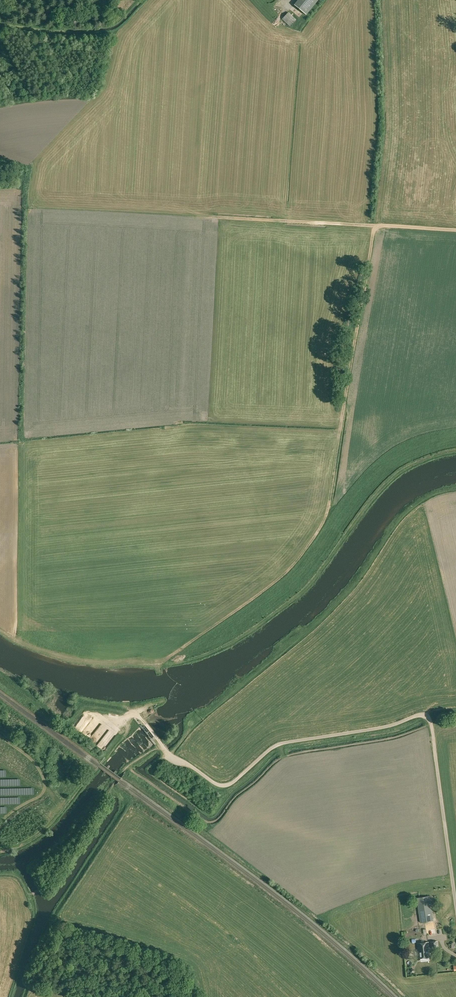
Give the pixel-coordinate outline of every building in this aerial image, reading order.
[(306,14),(318,0),(298,0),(294,5),(306,14)] [(282,19),(290,26),(296,19),(292,15),(293,14),(289,11),(288,12),(282,19)] [(302,18),(294,24),(298,30),(306,24),(302,18)] [(105,739),(109,744),(118,736),(114,731),(105,739)] [(420,922),(433,921),(430,896),(417,898),(420,922)] [(428,933),(436,933),(435,923),(427,923),(428,933)] [(417,943),(418,949),(418,951),(419,951),(420,958),(429,957),(429,950),(428,942),(417,943)]
